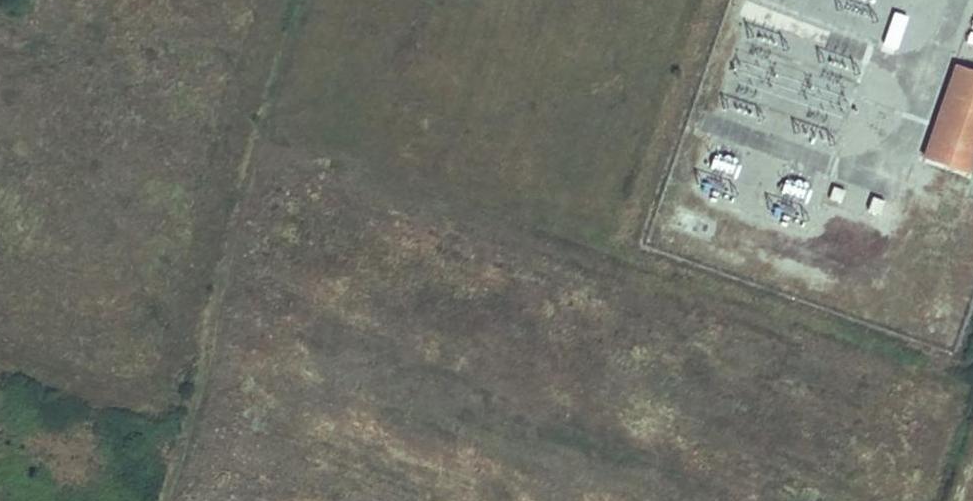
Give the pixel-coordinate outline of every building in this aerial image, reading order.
[(908,12),(893,8),(879,50),(894,54),(908,12)] [(933,157),(972,172),(972,65),(967,63),(933,157)] [(716,155),(713,167),(734,171),(737,158),(716,155)] [(908,190),(903,202),(930,212),(934,200),(908,190)]
